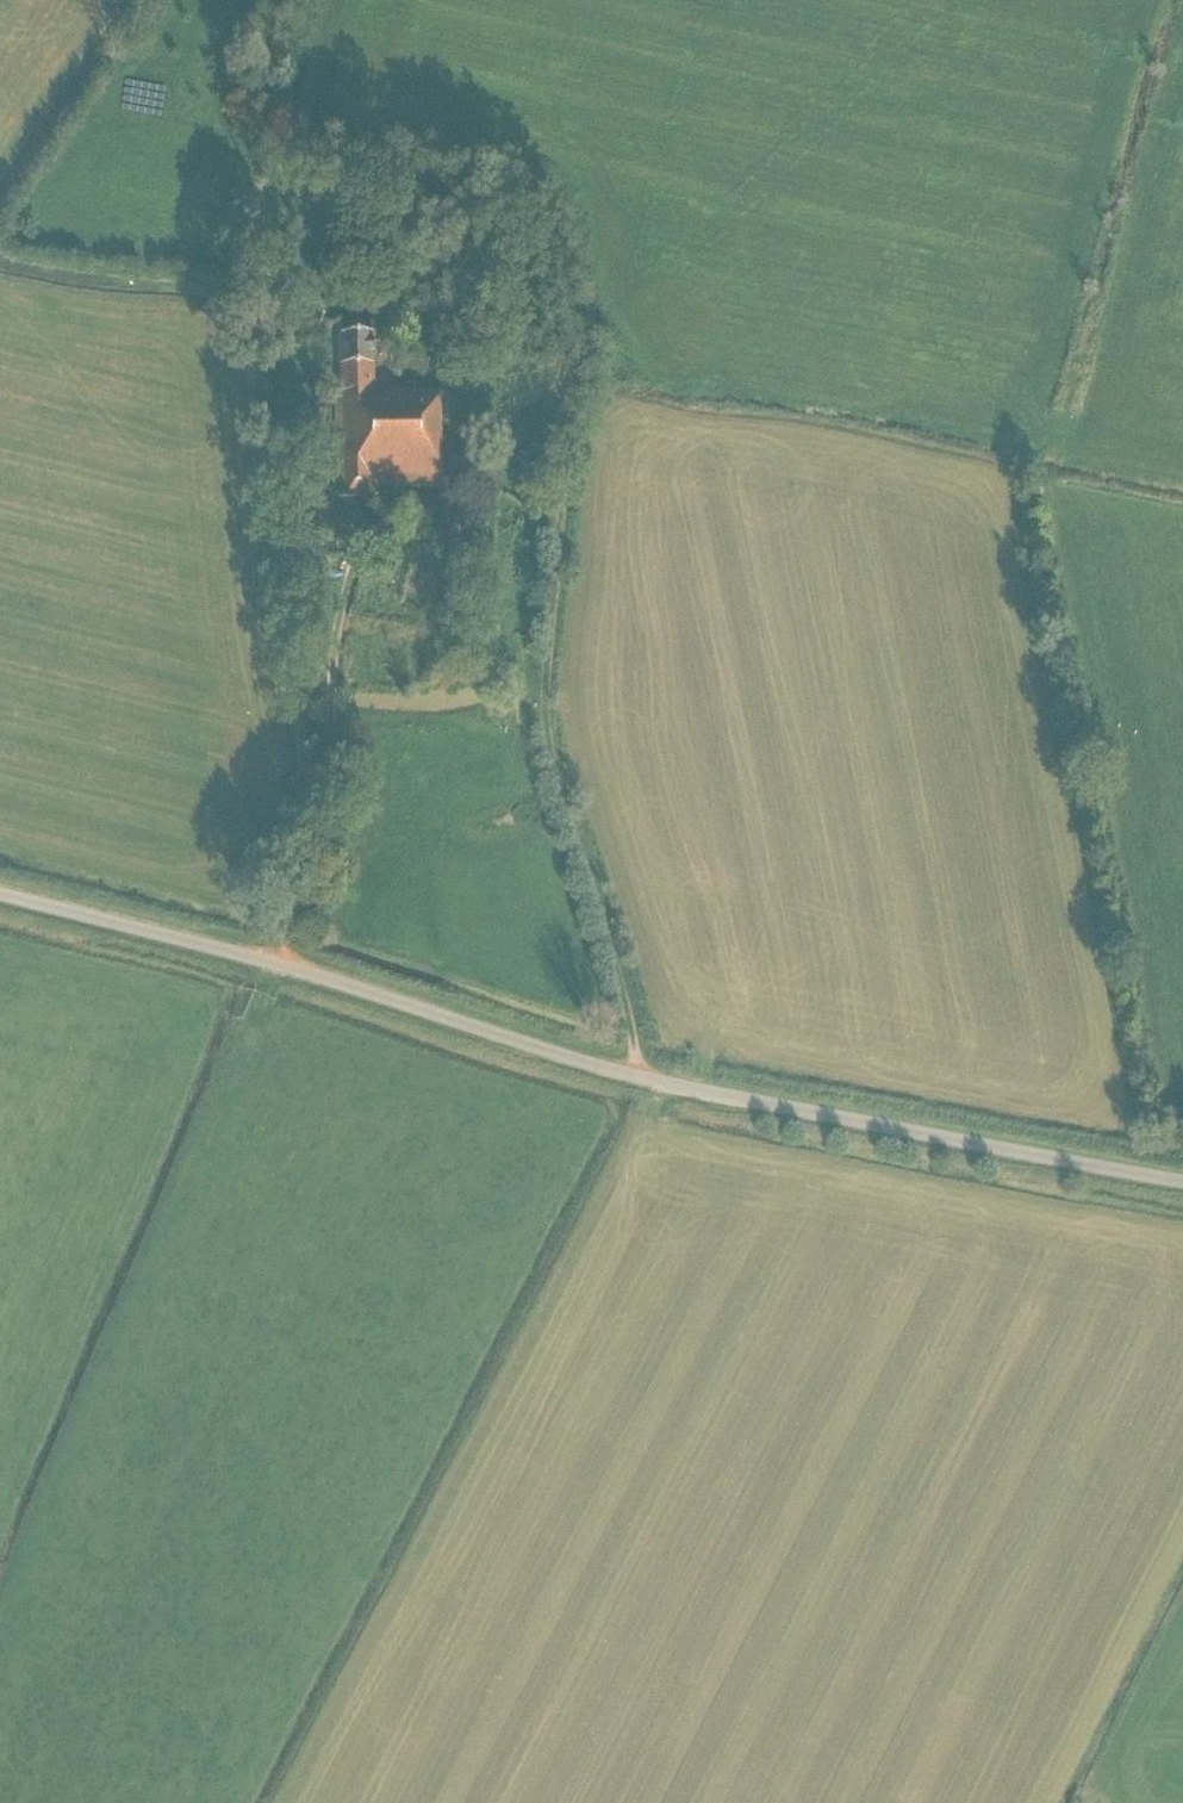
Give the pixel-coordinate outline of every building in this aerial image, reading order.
[(438,487),(436,391),(371,390),(374,334),(340,334),(340,398),(334,398),(338,498),(376,498),(376,488),(438,487)] [(473,357),(489,356),(487,337),(471,338),(473,357)]
